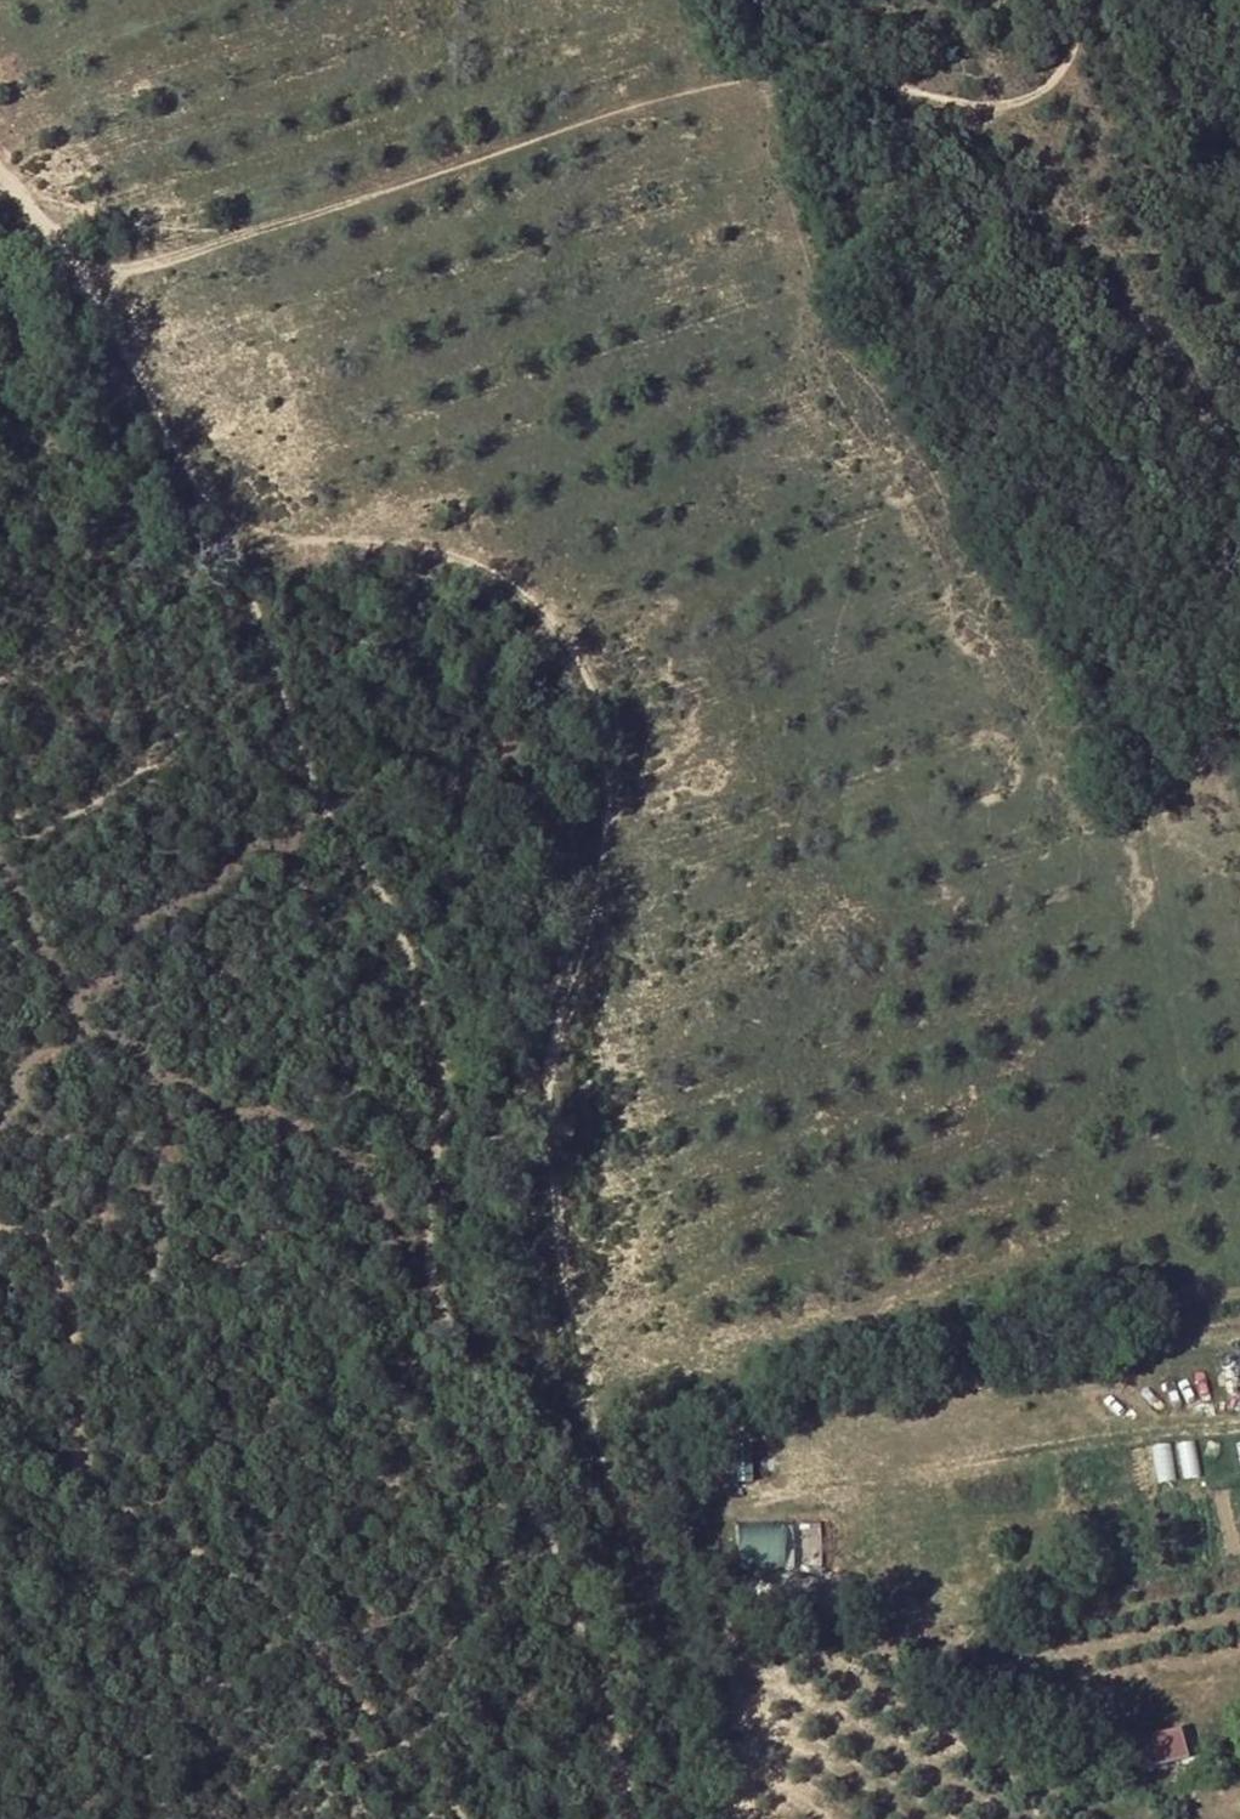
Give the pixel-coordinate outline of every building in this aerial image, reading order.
[(1186,1750),(1180,1728),(1134,1740),(1140,1763),(1142,1770),(1188,1757),(1186,1750)]
